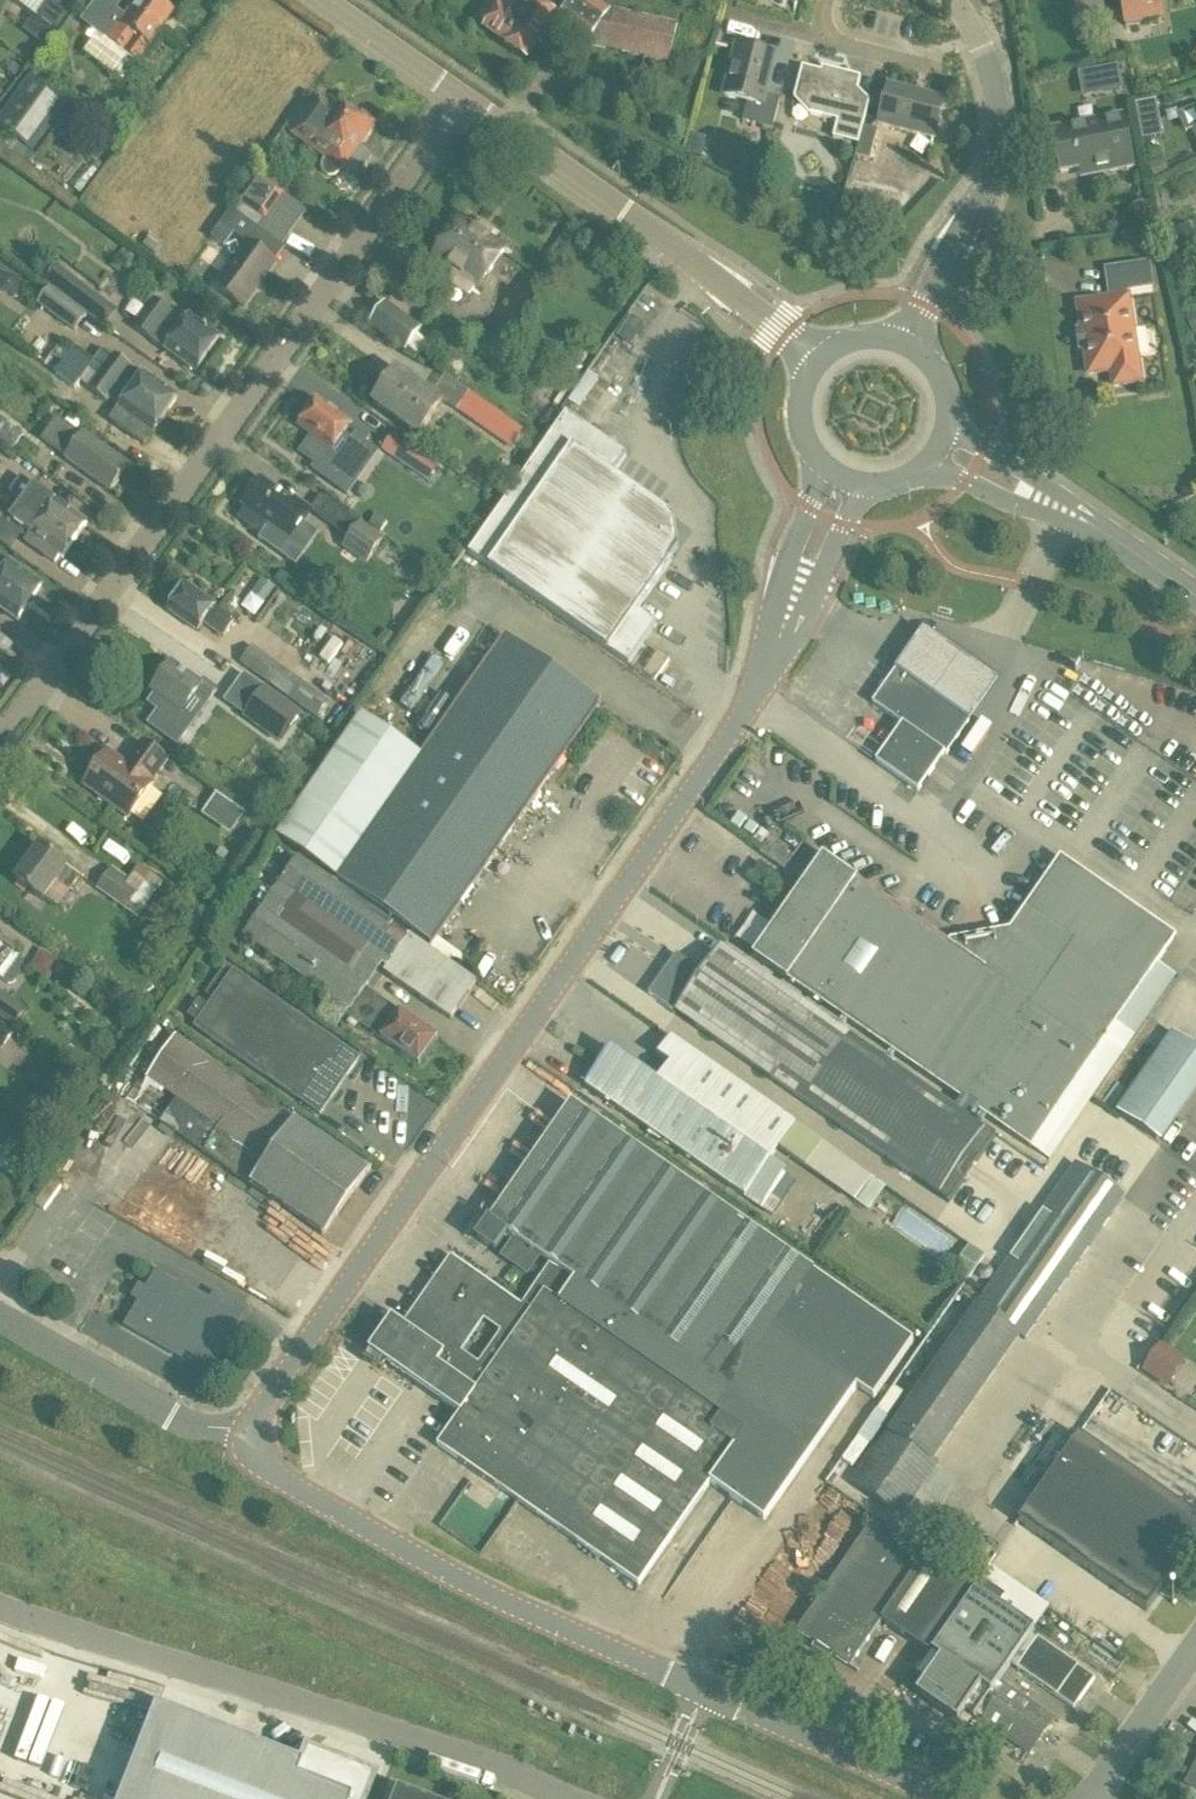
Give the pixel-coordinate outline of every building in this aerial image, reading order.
[(79,0),(44,0),(34,14),(57,30),(79,0)] [(97,32),(125,53),(137,36),(150,46),(174,12),(157,0),(142,0),(135,11),(131,8),(125,17),(113,9),(97,32)] [(486,29),(486,30),(526,59),(555,18),(530,0),(507,0),(501,8),(488,0),(474,21),(486,29)] [(555,24),(587,46),(588,45),(669,64),(677,24),(616,10),(609,8),(608,10),(594,0),(572,0),(555,24)] [(1076,16),(1121,7),(1125,27),(1162,20),(1158,0),(1073,0),(1076,16)] [(725,96),(747,101),(742,121),(772,128),(780,99),(763,95),(774,55),(738,45),(725,96)] [(14,77),(21,69),(14,64),(8,72),(14,77)] [(858,144),(862,126),(866,110),(853,107),(860,78),(822,68),(821,72),(802,67),(794,97),(813,102),(810,114),(837,121),(833,138),(858,144)] [(0,120),(0,130),(5,134),(0,142),(0,145),(20,159),(26,163),(32,153),(35,156),(69,109),(70,108),(69,108),(30,79),(0,120)] [(934,138),(944,99),(888,85),(878,123),(934,138)] [(790,120),(794,99),(783,96),(778,117),(790,120)] [(286,128),(326,156),(322,161),(320,168),(322,174),(328,178),(334,177),(339,174),(342,169),(357,178),(373,155),(359,145),(375,124),(362,115),(359,119),(339,105),(335,111),(319,99),(315,104),(307,99),(286,128)] [(1135,167),(1121,115),(1085,125),(1087,131),(1053,139),(1060,173),(1096,165),(1110,161),(1113,173),(1135,167)] [(862,126),(858,144),(855,156),(869,160),(877,131),(862,126)] [(1163,157),(1148,164),(1153,177),(1168,170),(1163,157)] [(258,229),(264,221),(265,222),(285,194),(256,174),(237,203),(238,204),(234,210),(258,229)] [(862,194),(857,213),(876,218),(881,199),(862,194)] [(286,240),(306,213),(284,197),(264,224),(286,240)] [(258,229),(234,210),(231,209),(211,238),(225,248),(234,234),(248,243),(215,288),(243,308),(275,262),(255,248),(265,234),(258,229)] [(488,240),(496,229),(482,219),(474,230),(462,222),(436,258),(455,272),(449,281),(469,295),(475,286),(478,288),(504,252),(488,240)] [(1169,234),(1176,250),(1195,240),(1195,239),(1189,224),(1169,234)] [(1126,291),(1152,287),(1148,263),(1105,270),(1110,300),(1078,305),(1089,375),(1112,371),(1114,386),(1140,382),(1126,291)] [(50,288),(82,310),(93,294),(56,268),(44,284),(50,288)] [(82,310),(50,288),(38,304),(77,332),(88,316),(89,315),(82,310)] [(138,331),(164,350),(196,373),(220,339),(189,316),(185,321),(159,303),(154,299),(133,328),(138,331)] [(385,302),(370,323),(368,326),(405,352),(422,328),(385,302)] [(1185,318),(1195,337),(1195,311),(1185,318)] [(625,324),(638,333),(644,323),(631,315),(625,324)] [(75,388),(92,365),(71,350),(63,343),(53,356),(62,363),(55,373),(75,388)] [(580,365),(587,355),(576,347),(569,357),(580,365)] [(135,387),(168,411),(178,398),(144,373),(143,375),(131,366),(131,367),(114,353),(112,355),(103,349),(93,363),(119,381),(122,378),(135,387)] [(168,411),(135,387),(122,378),(119,381),(93,363),(92,363),(101,370),(89,387),(107,400),(108,399),(120,407),(110,421),(144,445),(168,411)] [(572,397),(584,405),(603,375),(591,367),(572,397)] [(418,437),(443,403),(397,369),(372,403),(418,437)] [(470,393),(466,398),(457,410),(511,448),(524,430),(470,393)] [(316,403),(313,400),(298,421),(301,423),(299,426),(311,435),(298,453),(320,469),(340,440),(358,453),(368,438),(351,425),(351,426),(317,401),(316,403)] [(628,665),(657,624),(637,610),(672,560),(668,558),(660,514),(663,510),(613,475),(627,455),(566,413),(468,553),(628,665)] [(9,422),(0,416),(0,435),(9,422)] [(43,438),(54,447),(54,448),(66,457),(65,459),(111,492),(129,466),(83,433),(81,435),(57,417),(43,438)] [(439,465),(393,433),(382,451),(428,482),(439,465)] [(21,478),(8,495),(21,504),(20,505),(73,544),(87,525),(21,478)] [(292,503),(260,480),(242,505),(245,508),(237,519),(264,538),(271,527),(274,528),(286,512),(301,522),(309,511),(348,539),(342,547),(367,565),(385,539),(360,521),(359,522),(328,500),(320,495),(311,509),(295,498),(292,503)] [(73,544),(20,505),(11,517),(6,513),(9,508),(0,501),(0,543),(11,551),(21,537),(26,540),(24,542),(55,564),(60,557),(62,559),(73,544)] [(381,532),(387,522),(378,515),(371,525),(381,532)] [(17,621),(43,586),(10,563),(9,564),(0,557),(0,609),(17,621)] [(262,578),(251,594),(265,604),(276,588),(262,578)] [(197,632),(203,624),(222,638),(235,621),(215,607),(216,606),(185,584),(167,610),(197,632)] [(385,629),(375,643),(387,653),(398,639),(385,629)] [(360,653),(335,636),(321,656),(345,673),(360,653)] [(433,945),(601,705),(505,638),(422,757),(361,714),(276,836),(433,945)] [(252,646),(240,663),(316,718),(329,700),(252,646)] [(183,713),(196,695),(208,704),(219,690),(204,679),(200,684),(171,663),(152,690),(183,713)] [(946,755),(969,722),(896,670),(872,704),(902,724),(876,762),(918,791),(944,754),(946,755)] [(263,688),(243,715),(280,742),(300,714),(263,688)] [(152,782),(168,761),(142,741),(126,763),(109,750),(83,785),(127,818),(153,783),(152,782)] [(231,834),(245,813),(216,793),(202,815),(231,834)] [(784,870),(785,869),(792,857),(769,839),(759,852),(784,870)] [(44,900),(57,882),(71,891),(81,877),(67,867),(68,866),(39,845),(14,879),(44,900)] [(1048,1161),(1092,1098),(1134,1037),(1115,1025),(1175,938),(1060,859),(985,967),(857,878),(856,880),(822,857),(753,956),(1030,1148),(1048,1161)] [(382,967),(388,971),(386,973),(451,1019),(475,984),(410,938),(401,932),(402,930),(298,858),(243,937),(350,1011),(351,1012),(367,989),(382,967)] [(771,889),(779,876),(759,862),(750,874),(771,889)] [(164,883),(139,866),(129,880),(112,867),(96,889),(138,919),(142,913),(154,922),(168,903),(156,894),(164,883)] [(8,983),(13,982),(24,967),(22,955),(17,951),(18,949),(0,936),(0,978),(8,983)] [(677,954),(649,994),(675,1012),(804,1101),(913,1176),(912,1178),(949,1203),(995,1135),(985,1129),(849,1036),(720,946),(719,945),(701,971),(677,954)] [(62,963),(42,949),(29,969),(48,982),(62,963)] [(187,1016),(198,1023),(195,1027),(320,1115),(359,1059),(234,971),(225,965),(205,994),(214,1000),(209,1007),(199,999),(187,1016)] [(381,1039),(381,1038),(420,1066),(438,1040),(399,1013),(400,1012),(377,996),(367,989),(351,1012),(350,1011),(347,1015),(358,1023),(381,1039)] [(14,1031),(27,1011),(0,991),(0,1021),(14,1031)] [(1195,1088),(1195,1033),(1176,1020),(1169,1030),(1167,1029),(1117,1102),(1165,1134),(1195,1088)] [(14,1032),(0,1022),(0,1047),(2,1049),(14,1032)] [(768,1164),(778,1149),(854,1204),(872,1177),(795,1124),(670,1037),(657,1056),(675,1068),(663,1085),(610,1048),(585,1085),(761,1207),(783,1175),(768,1164)] [(176,1038),(147,1080),(135,1104),(161,1123),(325,1237),(370,1173),(176,1038)] [(764,1522),(857,1388),(875,1399),(914,1342),(571,1105),(490,1222),(489,1221),(476,1240),(495,1253),(508,1234),(513,1237),(502,1254),(529,1273),(540,1256),(550,1263),(521,1305),(450,1256),(402,1326),(392,1319),(369,1351),(370,1352),(365,1359),(381,1370),(386,1363),(459,1414),(437,1446),(639,1586),(710,1484),(764,1522)] [(16,1182),(38,1153),(14,1135),(2,1150),(0,1148),(0,1170),(16,1182)] [(135,1198),(174,1234),(222,1182),(183,1146),(135,1198)] [(1025,1341),(1125,1198),(1075,1164),(852,1483),(902,1518),(939,1465),(933,1461),(1020,1338),(1025,1341)] [(133,1299),(141,1303),(127,1327),(181,1358),(186,1351),(213,1366),(244,1311),(216,1295),(211,1303),(158,1272),(147,1292),(140,1287),(133,1299)] [(1154,1346),(1171,1325),(1158,1315),(1141,1335),(1154,1346)] [(1168,1389),(1187,1360),(1161,1343),(1141,1371),(1168,1389)] [(1166,1580),(1195,1537),(1195,1470),(1098,1399),(1036,1486),(1166,1580)] [(804,1516),(826,1532),(845,1505),(824,1491),(822,1490),(804,1516)] [(925,1557),(873,1521),(797,1631),(850,1667),(881,1621),(929,1653),(972,1588),(926,1557),(925,1557)] [(999,1591),(1040,1618),(1051,1601),(992,1561),(985,1571),(1004,1584),(999,1591)] [(973,1717),(1033,1631),(1000,1608),(1005,1601),(980,1584),(916,1678),(923,1683),(918,1690),(960,1719),(966,1711),(973,1717)] [(1187,1605),(1165,1612),(1170,1625),(1191,1618),(1187,1605)] [(1073,1709),(1095,1679),(1039,1639),(1017,1669),(1073,1709)] [(1155,1676),(1145,1695),(1157,1701),(1167,1682),(1155,1676)] [(1030,1754),(1055,1719),(1006,1686),(982,1721),(1030,1754)] [(125,1798),(368,1798),(375,1781),(307,1755),(303,1764),(159,1710),(125,1798)] [(1185,1784),(1195,1789),(1195,1763),(1185,1784)] [(395,1798),(424,1798),(399,1789),(395,1798)]
